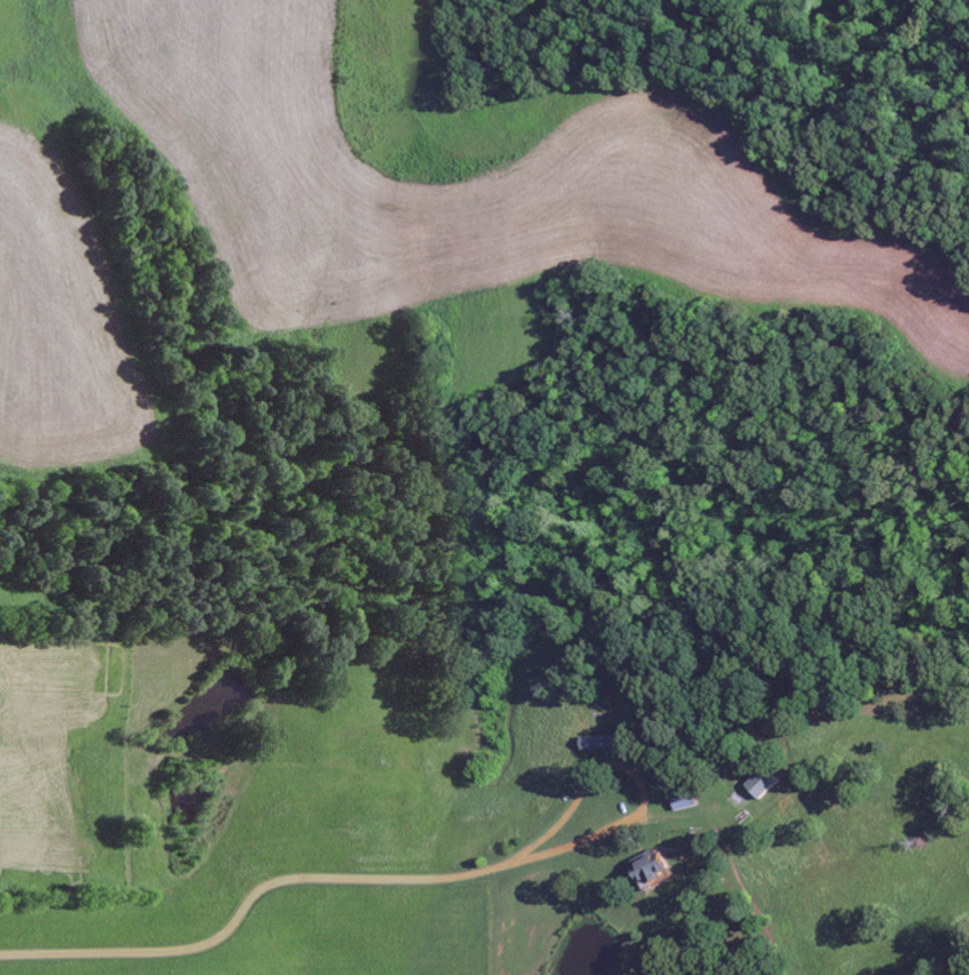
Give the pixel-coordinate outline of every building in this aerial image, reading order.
[(583,736),(583,751),(632,750),(631,735),(583,736)] [(753,786),(766,800),(784,783),(772,769),(753,786)] [(677,799),(679,811),(701,807),(700,795),(677,799)] [(638,862),(650,887),(669,878),(667,874),(676,870),(672,861),(666,863),(660,851),(638,862)]
